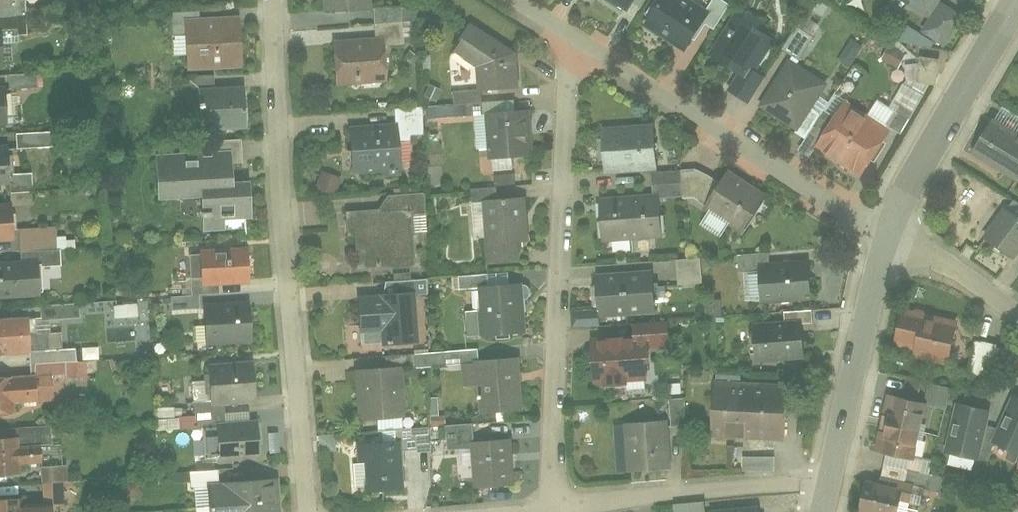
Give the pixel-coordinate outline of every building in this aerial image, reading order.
[(323,10),(367,8),(367,0),(322,0),(323,10)] [(687,49),(708,13),(686,0),(659,0),(645,24),(687,49)] [(926,10),(932,0),(910,0),(926,10)] [(942,2),(923,31),(944,45),(963,16),(942,2)] [(373,23),(413,23),(413,7),(373,7),(373,23)] [(805,15),(798,25),(813,36),(820,26),(805,15)] [(711,55),(741,75),(766,37),(736,17),(711,55)] [(241,64),(238,21),(184,24),(187,68),(241,64)] [(453,52),(477,67),(478,90),(517,88),(515,50),(471,23),(453,52)] [(390,80),(387,37),(332,40),(335,83),(390,80)] [(789,52),(755,101),(796,130),(830,82),(789,52)] [(893,128),(901,133),(928,91),(906,77),(878,118),(893,128)] [(200,133),(244,130),(242,93),(198,95),(200,133)] [(849,99),(817,147),(860,176),(893,128),(878,118),(849,99)] [(525,154),(521,111),(487,114),(490,157),(525,154)] [(970,151),(1017,181),(1017,137),(990,119),(970,151)] [(403,166),(398,125),(350,131),(355,172),(403,166)] [(604,171),(662,168),(661,129),(603,132),(604,171)] [(47,131),(15,133),(15,148),(48,146),(47,131)] [(13,181),(14,151),(0,151),(0,180),(13,181)] [(154,160),(156,201),(196,199),(197,219),(254,216),(252,178),(233,179),(232,157),(154,160)] [(679,200),(695,199),(748,232),(765,204),(701,165),(677,166),(679,200)] [(317,187),(336,193),(341,177),(322,172),(317,187)] [(523,197),(484,200),(489,263),(516,261),(515,244),(526,243),(523,197)] [(635,198),(636,237),(666,236),(665,197),(635,198)] [(605,198),(606,238),(636,237),(635,198),(605,198)] [(12,240),(10,204),(0,204),(0,240),(12,240)] [(354,211),(358,270),(415,266),(411,207),(354,211)] [(1003,209),(984,239),(1015,259),(1017,253),(1017,218),(1003,209)] [(249,287),(248,254),(198,256),(200,289),(249,287)] [(702,257),(676,259),(677,285),(704,283),(702,257)] [(43,298),(41,260),(0,263),(0,300),(43,298)] [(768,303),(813,300),(811,263),(765,266),(768,303)] [(459,276),(459,291),(479,290),(480,313),(466,314),(467,334),(524,332),(522,284),(489,286),(489,275),(459,276)] [(630,282),(632,316),(661,315),(659,280),(630,282)] [(602,283),(603,318),(632,316),(630,282),(602,283)] [(171,296),(172,309),(198,307),(197,294),(171,296)] [(359,305),(360,330),(381,329),(381,344),(420,342),(418,296),(382,298),(382,304),(359,305)] [(78,319),(78,304),(41,304),(41,320),(78,319)] [(114,304),(114,316),(137,317),(137,304),(114,304)] [(204,345),(251,342),(249,305),(202,308),(204,345)] [(930,309),(903,305),(895,346),(918,351),(917,356),(951,362),(959,320),(929,315),(930,309)] [(4,319),(5,355),(30,354),(30,319),(4,319)] [(759,329),(762,366),(808,361),(805,325),(759,329)] [(595,342),(597,381),(651,377),(649,339),(595,342)] [(972,363),(989,364),(991,343),(974,342),(972,363)] [(419,368),(438,363),(435,352),(417,356),(419,368)] [(476,363),(479,414),(520,412),(517,360),(476,363)] [(257,398),(254,364),(209,368),(212,402),(257,398)] [(356,372),(360,420),(403,417),(399,369),(356,372)] [(6,417),(6,407),(31,406),(31,376),(0,376),(0,417),(6,417)] [(713,434),(785,437),(787,384),(716,381),(713,434)] [(925,405),(946,408),(949,387),(929,384),(925,405)] [(877,449),(915,458),(928,406),(889,396),(877,449)] [(994,442),(1017,453),(1017,399),(1014,397),(994,442)] [(992,410),(957,403),(947,450),(982,457),(992,410)] [(624,424),(627,473),(666,471),(663,422),(624,424)] [(258,457),(256,424),(218,426),(220,459),(258,457)] [(431,450),(429,427),(406,428),(408,451),(431,450)] [(0,436),(0,474),(22,472),(19,435),(0,436)] [(473,442),(475,488),(511,486),(509,441),(473,442)] [(363,447),(366,490),(404,487),(400,444),(363,447)] [(742,456),(742,471),(774,471),(774,457),(742,456)] [(250,511),(282,511),(279,479),(247,482),(250,511)] [(868,511),(900,511),(907,492),(868,479),(859,509),(868,511)] [(218,511),(250,511),(247,482),(215,485),(218,511)] [(1016,496),(1010,511),(1017,511),(1017,497),(1016,496)] [(21,499),(0,500),(0,511),(22,511),(21,499)]
